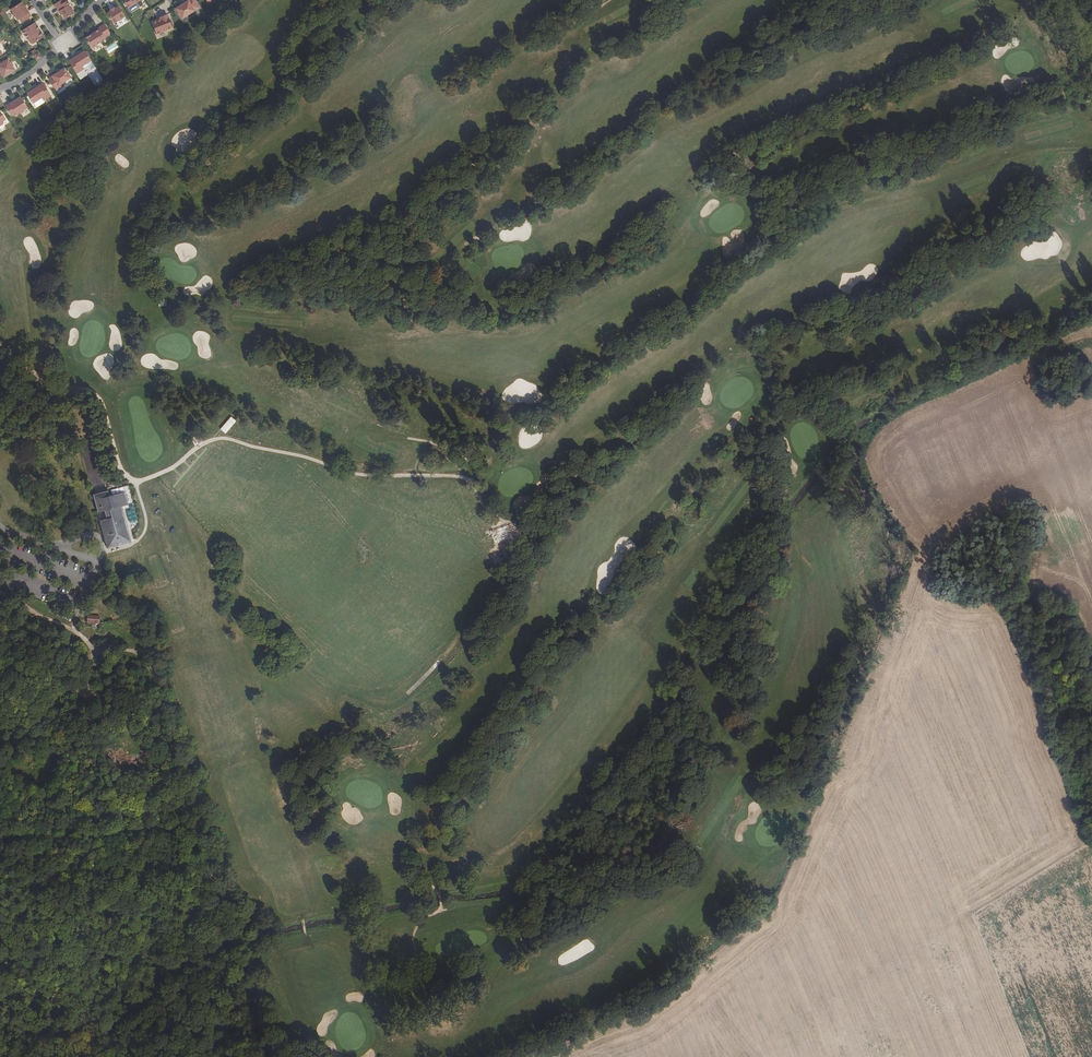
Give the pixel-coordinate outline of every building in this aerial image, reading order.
[(52,5),(57,13),(58,12),(60,15),(63,20),(72,15),(72,14),(72,13),(71,10),(69,10),(67,6),(70,5),(67,0),(64,2),(62,0),(61,0),(52,5)] [(126,9),(140,1),(139,0),(120,0),(126,9)] [(174,10),(180,20),(198,9),(192,0),(190,0),(187,2),(186,2),(174,10)] [(20,24),(30,18),(20,3),(9,10),(11,14),(11,15),(12,18),(14,18),(16,21),(18,20),(20,24)] [(105,15),(111,25),(123,17),(116,7),(113,10),(112,8),(108,11),(109,12),(105,15)] [(155,22),(150,24),(154,36),(165,32),(165,31),(170,29),(165,16),(157,19),(158,21),(155,23),(155,22)] [(39,32),(33,23),(20,32),(25,40),(27,39),(27,40),(27,41),(29,44),(30,44),(31,45),(41,38),(37,32),(39,32)] [(83,39),(89,49),(90,49),(91,49),(94,47),(95,46),(103,40),(103,39),(109,35),(102,25),(91,32),(92,34),(89,36),(83,39)] [(74,57),(66,62),(74,75),(82,70),(80,67),(89,62),(83,52),(77,55),(74,57)] [(0,64),(0,77),(1,79),(13,72),(10,68),(11,67),(9,64),(8,64),(5,60),(0,64)] [(65,81),(69,79),(62,69),(57,72),(54,74),(46,79),(54,92),(62,87),(60,84),(65,81)] [(32,90),(25,95),(31,104),(40,99),(41,102),(49,97),(41,84),(36,88),(32,90)] [(11,102),(3,107),(9,117),(13,115),(14,117),(17,114),(19,115),(21,113),(22,112),(26,109),(18,98),(13,101),(11,102)] [(174,134),(174,141),(174,148),(187,149),(188,134),(174,134)] [(859,271),(861,279),(872,275),(869,267),(859,271)] [(839,287),(851,291),(854,283),(849,281),(850,278),(844,275),(839,287)] [(225,433),(235,421),(230,416),(220,429),(225,433)] [(121,494),(131,530),(132,529),(133,528),(134,528),(134,527),(135,526),(136,525),(136,524),(137,523),(137,522),(137,520),(129,491),(128,486),(120,487),(121,494)] [(131,530),(121,494),(108,497),(107,491),(106,491),(92,495),(97,513),(104,511),(106,520),(100,522),(107,548),(130,542),(131,540),(133,538),(131,530)] [(506,545),(500,547),(505,562),(511,560),(506,545)] [(610,590),(611,567),(598,566),(597,589),(610,590)] [(99,617),(87,617),(87,625),(98,626),(99,617)]
